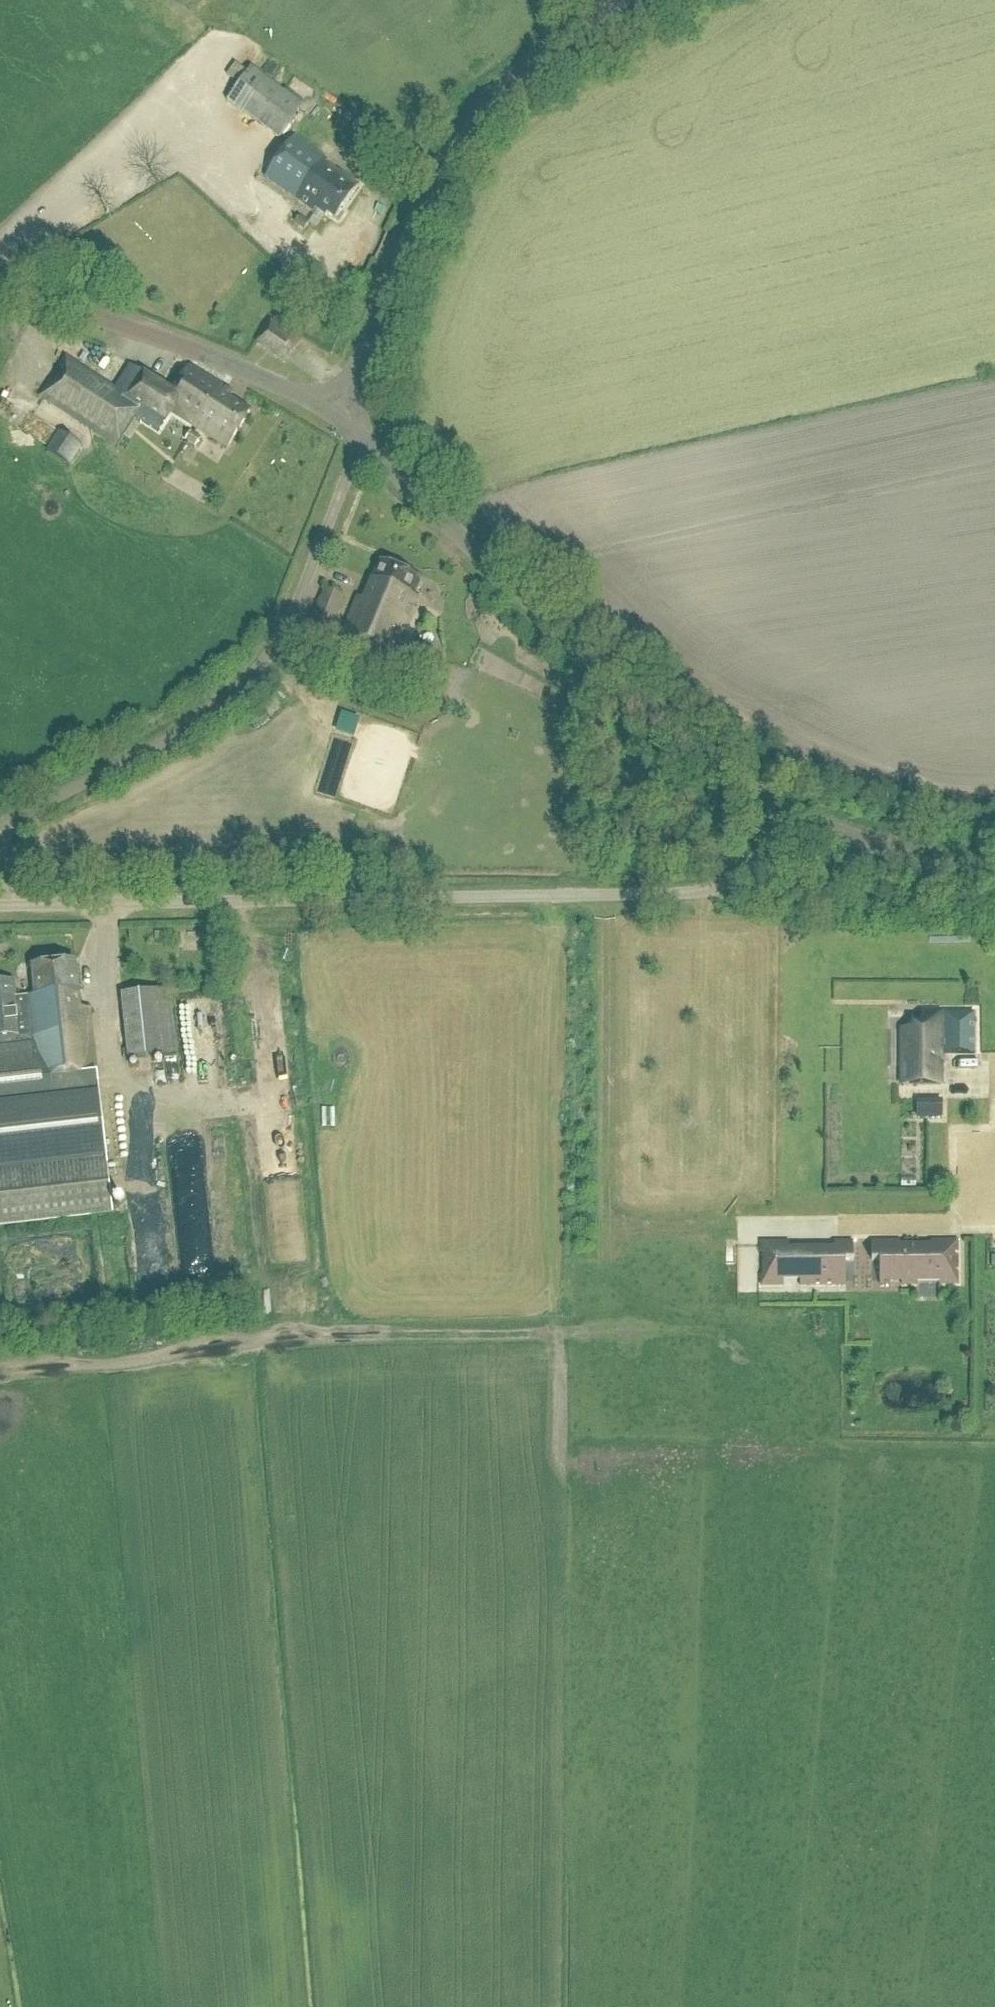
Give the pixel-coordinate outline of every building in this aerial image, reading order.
[(229,103),(258,124),(279,139),(303,106),(253,69),(229,103)] [(326,217),(328,215),(336,221),(359,188),(292,140),(265,178),(313,213),(316,209),(326,217)] [(300,216),(294,224),(303,231),(309,223),(300,216)] [(305,333),(314,319),(303,312),(293,326),(305,333)] [(299,342),(270,324),(257,344),(284,362),(290,352),(292,352),(299,342)] [(193,369),(176,396),(131,367),(116,391),(67,360),(58,373),(61,374),(54,385),(51,383),(41,399),(117,448),(136,419),(159,434),(165,424),(166,425),(174,412),(195,426),(194,428),(228,449),(251,413),(230,400),(233,394),(193,369)] [(59,431),(47,451),(70,466),(82,446),(59,431)] [(195,450),(202,441),(192,435),(185,444),(195,450)] [(416,593),(422,579),(381,563),(365,602),(359,599),(341,643),(392,663),(419,595),(416,593)] [(310,623),(306,632),(328,641),(347,599),(325,589),(310,623)] [(433,632),(437,622),(425,617),(420,627),(433,632)] [(16,998),(14,982),(0,983),(0,1170),(106,1157),(90,1009),(81,1010),(76,963),(33,967),(36,996),(16,998)] [(122,994),(129,1059),(178,1054),(172,989),(122,994)] [(902,1030),(902,1086),(941,1086),(941,1064),(937,1064),(937,1055),(975,1055),(975,1014),(922,1014),(922,1030),(902,1030)] [(206,1050),(222,1049),(220,1028),(204,1030),(206,1050)] [(941,1102),(926,1102),(926,1118),(941,1118),(941,1102)] [(112,1215),(106,1157),(0,1170),(0,1228),(112,1215)] [(215,1234),(185,1236),(187,1279),(217,1277),(215,1234)] [(789,1248),(789,1243),(761,1243),(761,1253),(764,1253),(764,1276),(761,1276),(761,1286),(784,1286),(784,1280),(799,1280),(800,1286),(837,1285),(837,1262),(854,1262),(854,1242),(834,1243),(834,1248),(789,1248)] [(900,1245),(900,1242),(871,1242),(871,1261),(891,1261),(891,1282),(901,1282),(901,1285),(917,1285),(917,1282),(939,1281),(939,1284),(957,1284),(957,1242),(930,1242),(930,1248),(913,1248),(913,1245),(900,1245)] [(746,1276),(747,1292),(760,1291),(758,1251),(743,1252),(744,1276),(746,1276)]
